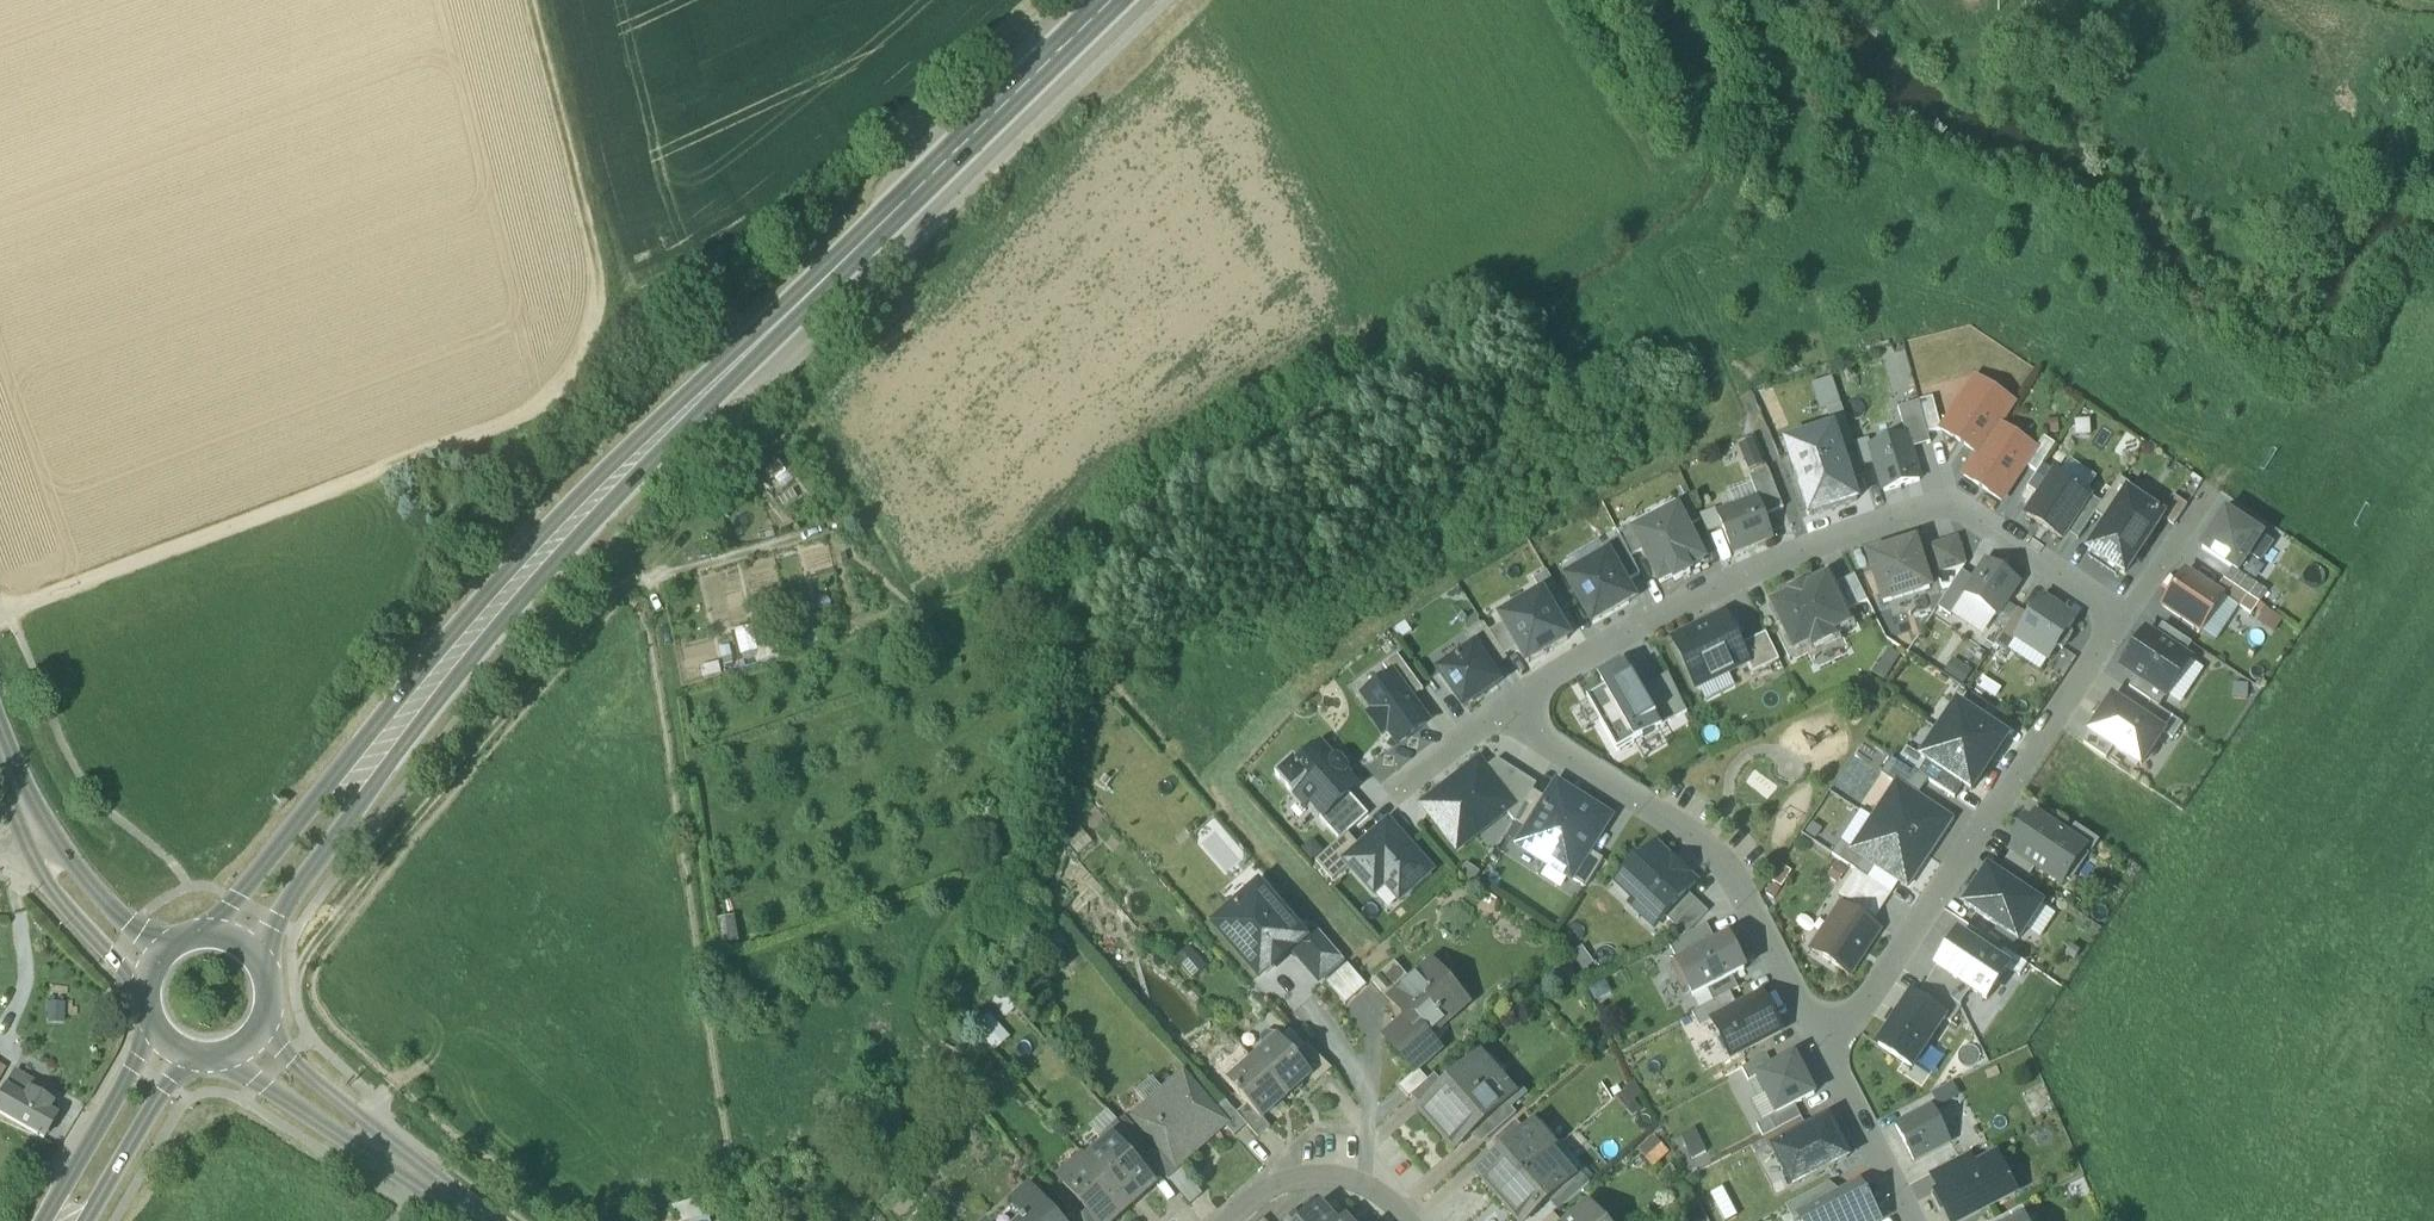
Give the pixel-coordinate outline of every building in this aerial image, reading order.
[(1821,410),(1842,404),(1834,378),(1813,383),(1821,410)] [(1943,433),(1979,457),(1999,427),(2013,407),(1977,383),(1943,433)] [(1906,438),(1911,453),(1931,447),(1927,435),(1942,431),(1933,402),(1898,412),(1906,438)] [(1832,431),(1838,451),(1854,446),(1842,411),(1827,416),(1832,431)] [(1979,457),(1965,478),(2002,502),(2025,468),(2036,452),(1999,427),(1979,457)] [(1832,431),(1788,446),(1812,518),(1856,503),(1838,451),(1832,431)] [(1906,438),(1871,449),(1884,493),(1919,482),(1911,453),(1906,438)] [(2043,441),(2025,468),(2037,475),(2054,449),(2043,441)] [(1750,478),(1759,501),(1765,518),(1783,511),(1768,471),(1750,478)] [(2090,499),(2054,475),(2026,517),(2062,542),(2067,535),(2090,499)] [(2102,507),(2096,516),(2108,524),(2127,495),(2128,496),(2133,489),(2120,481),(2102,507)] [(2108,524),(2089,553),(2124,577),(2163,519),(2128,496),(2127,495),(2108,524)] [(1675,504),(1676,506),(1688,529),(1700,523),(1687,497),(1675,504)] [(2102,507),(2090,499),(2067,535),(2078,542),(2096,516),(2102,507)] [(1718,517),(1733,555),(1773,539),(1765,518),(1759,501),(1718,517)] [(1676,506),(1631,528),(1644,552),(1660,585),(1673,578),(1675,582),(1691,574),(1688,570),(1704,562),(1688,529),(1676,506)] [(2225,515),(2202,551),(2231,571),(2237,574),(2248,558),(2259,564),(2271,545),(2225,515)] [(1631,527),(1618,533),(1620,538),(1631,559),(1644,552),(1631,528),(1631,527)] [(1620,538),(1603,549),(1607,557),(1609,556),(1625,585),(1640,576),(1631,559),(1620,538)] [(1957,541),(1930,550),(1943,591),(1953,588),(1962,575),(1966,569),(1957,541)] [(1870,560),(1883,605),(1930,590),(1916,545),(1870,560)] [(1607,557),(1568,580),(1594,625),(1635,601),(1625,585),(1609,556),(1607,557)] [(2019,584),(1988,564),(1965,599),(1996,619),(2019,584)] [(2237,574),(2231,571),(2224,582),(2259,605),(2267,594),(2237,574)] [(1555,617),(1568,610),(1548,574),(1535,581),(1542,593),(1555,617)] [(1939,609),(1952,618),(1975,583),(1962,575),(1939,609)] [(2186,575),(2162,609),(2201,634),(2223,599),(2216,594),(2186,575)] [(1854,578),(1829,590),(1842,615),(1867,603),(1854,578)] [(2259,605),(2224,582),(2216,594),(2223,599),(2250,616),(2259,605)] [(1794,598),(1774,608),(1795,650),(1812,642),(1815,648),(1833,640),(1830,633),(1846,625),(1842,615),(1829,590),(1826,583),(1807,592),(1805,590),(1793,596),(1794,598)] [(1519,650),(1527,664),(1568,641),(1555,617),(1542,593),(1500,616),(1504,623),(1519,650)] [(2078,625),(2043,602),(2030,621),(2017,640),(2052,663),(2078,625)] [(2030,621),(2017,613),(1994,647),(2006,656),(2017,640),(2030,621)] [(1726,617),(1674,642),(1696,687),(1746,663),(1748,662),(1741,648),(1726,617)] [(1505,658),(1519,650),(1504,623),(1488,631),(1505,658)] [(1475,648),(1492,672),(1508,661),(1505,658),(1488,631),(1484,626),(1466,637),(1475,648)] [(2162,627),(2154,639),(2184,659),(2192,647),(2162,627)] [(737,631),(741,655),(753,653),(750,629),(737,631)] [(2147,634),(2132,656),(2135,659),(2127,672),(2137,678),(2167,698),(2190,663),(2184,659),(2154,639),(2147,634)] [(1741,648),(1748,662),(1746,663),(1753,676),(1779,663),(1766,635),(1741,648)] [(1439,673),(1464,709),(1500,684),(1492,672),(1475,648),(1439,673)] [(1886,651),(1870,675),(1882,683),(1898,659),(1886,651)] [(1423,691),(1398,656),(1383,667),(1392,678),(1393,678),(1410,701),(1423,691)] [(1601,725),(1617,753),(1663,728),(1642,691),(1628,667),(1615,675),(1619,683),(1588,701),(1601,725)] [(1668,676),(1642,691),(1663,728),(1689,713),(1668,676)] [(1392,678),(1366,698),(1377,713),(1371,717),(1383,733),(1388,728),(1400,744),(1426,724),(1410,701),(1393,678),(1392,678)] [(2167,698),(2137,678),(2129,691),(2150,705),(2159,711),(2167,698)] [(1973,700),(1965,712),(1999,734),(2007,722),(1973,700)] [(1584,734),(1601,725),(1588,701),(1571,710),(1584,734)] [(2141,768),(2163,736),(2163,735),(2140,720),(2113,702),(2091,735),(2114,750),(2141,768)] [(2159,711),(2150,705),(2140,720),(2163,735),(2163,736),(2173,743),(2183,727),(2159,711)] [(1960,708),(1941,735),(1989,767),(2007,739),(1999,734),(1965,712),(1960,708)] [(1941,735),(1923,762),(1929,766),(1964,789),(1971,794),(1989,767),(1941,735)] [(2114,750),(2091,735),(2083,746),(2106,761),(2114,750)] [(1294,760),(1275,777),(1305,809),(1312,802),(1324,817),(1349,795),(1344,788),(1352,781),(1345,775),(1347,773),(1347,769),(1339,761),(1336,761),(1334,762),(1322,748),(1301,767),(1294,760)] [(1897,786),(1920,800),(1930,784),(1921,778),(1892,760),(1882,776),(1897,786)] [(1498,763),(1487,772),(1510,803),(1503,808),(1514,822),(1533,792),(1536,787),(1498,763)] [(1473,830),(1503,808),(1510,803),(1487,772),(1481,764),(1424,805),(1440,826),(1457,849),(1477,834),(1473,830)] [(1929,766),(1921,778),(1930,784),(1956,801),(1964,789),(1929,766)] [(1528,831),(1518,846),(1571,880),(1589,851),(1610,818),(1579,798),(1576,799),(1566,793),(1565,789),(1557,784),(1547,800),(1528,831)] [(1897,786),(1875,819),(1931,856),(1953,823),(1920,800),(1897,786)] [(1533,792),(1514,822),(1528,831),(1547,800),(1533,792)] [(1349,795),(1324,817),(1321,819),(1340,841),(1347,834),(1369,816),(1349,795)] [(2019,842),(2012,854),(2036,870),(2062,887),(2085,851),(2067,839),(2035,818),(2028,828),(2024,826),(2015,840),(2019,842)] [(1875,819),(1853,853),(1877,869),(1909,890),(1931,856),(1875,819)] [(1360,848),(1346,861),(1350,866),(1374,893),(1387,882),(1401,898),(1431,871),(1388,823),(1360,848)] [(2075,827),(2067,839),(2085,851),(2092,855),(2100,843),(2075,827)] [(1340,841),(1316,863),(1333,882),(1350,866),(1346,861),(1360,848),(1347,834),(1340,841)] [(1856,873),(1869,881),(1877,869),(1853,853),(1841,845),(1833,858),(1856,873)] [(1632,868),(1617,884),(1633,899),(1636,896),(1662,922),(1664,918),(1688,893),(1696,885),(1685,875),(1681,875),(1674,869),(1675,865),(1656,848),(1635,870),(1632,868)] [(1589,851),(1571,880),(1585,889),(1603,861),(1589,851)] [(2036,870),(2012,854),(2004,866),(2028,882),(2036,870)] [(2028,882),(2004,866),(1996,877),(2031,901),(2039,889),(2028,882)] [(1245,871),(1225,890),(1234,900),(1254,881),(1245,871)] [(2031,901),(1996,877),(1988,872),(1964,908),(1990,925),(2014,941),(2018,944),(2042,908),(2031,901)] [(1869,881),(1856,873),(1840,897),(1875,920),(1891,896),(1869,881)] [(1709,913),(1688,893),(1664,918),(1686,938),(1709,913)] [(1299,939),(1260,895),(1221,929),(1260,974),(1292,946),(1299,939)] [(1880,932),(1842,906),(1812,952),(1850,977),(1880,932)] [(735,918),(716,921),(720,946),(739,943),(735,918)] [(2014,941),(1990,925),(1983,936),(2007,952),(2014,941)] [(1313,927),(1299,939),(1292,946),(1319,977),(1341,958),(1313,927)] [(1669,947),(1680,966),(1715,948),(1705,928),(1669,947)] [(1987,1003),(2009,972),(1996,963),(1959,939),(1937,970),(1971,993),(1987,1003)] [(1733,978),(1746,971),(1730,940),(1715,948),(1680,966),(1675,969),(1691,999),(1708,990),(1733,978)] [(1175,959),(1192,979),(1206,966),(1189,947),(1175,959)] [(2004,952),(1996,963),(2009,972),(2020,979),(2028,967),(2004,952)] [(1395,964),(1373,983),(1392,1004),(1393,1003),(1391,1002),(1412,984),(1395,964)] [(1412,984),(1391,1002),(1393,1003),(1408,1021),(1387,1040),(1415,1072),(1439,1051),(1428,1038),(1467,1004),(1441,975),(1441,971),(1436,966),(1429,965),(1423,970),(1423,974),(1412,984)] [(1356,997),(1367,988),(1348,967),(1338,976),(1356,997)] [(1927,986),(1961,1009),(1971,993),(1937,970),(1927,986)] [(1345,1007),(1356,997),(1338,976),(1327,986),(1345,1007)] [(1739,990),(1733,978),(1708,990),(1715,1003),(1730,995),(1739,990)] [(1961,1009),(1927,986),(1916,1002),(1944,1021),(1951,1027),(1962,1011),(1961,1009)] [(1737,1009),(1730,995),(1693,1015),(1700,1029),(1737,1009)] [(1782,1033),(1762,996),(1708,1025),(1727,1062),(1782,1033)] [(1916,1002),(1912,999),(1879,1048),(1912,1070),(1944,1021),(1916,1002)] [(993,1049),(1008,1037),(992,1016),(977,1027),(993,1049)] [(1296,1058),(1276,1036),(1268,1033),(1261,1039),(1262,1048),(1266,1052),(1255,1062),(1255,1063),(1286,1098),(1287,1099),(1311,1077),(1312,1076),(1296,1058)] [(1015,1041),(998,1054),(1012,1070),(1028,1057),(1015,1041)] [(1332,1071),(1308,1047),(1296,1058),(1312,1076),(1311,1077),(1317,1084),(1332,1071)] [(1929,1047),(1917,1066),(1932,1076),(1944,1058),(1929,1047)] [(1774,1070),(1767,1057),(1743,1070),(1750,1083),(1758,1079),(1774,1070)] [(1815,1096),(1795,1059),(1774,1070),(1758,1079),(1777,1116),(1795,1107),(1815,1096)] [(1286,1098),(1255,1063),(1231,1085),(1249,1106),(1261,1120),(1262,1119),(1286,1098)] [(1421,1109),(1420,1110),(1454,1149),(1478,1129),(1507,1104),(1512,1099),(1495,1080),(1492,1080),(1479,1065),(1472,1064),(1445,1088),(1421,1109)] [(52,1104),(30,1091),(34,1086),(14,1074),(4,1089),(14,1095),(2,1116),(44,1140),(57,1117),(47,1112),(52,1104)] [(1184,1075),(1162,1094),(1166,1098),(1137,1124),(1159,1149),(1148,1158),(1160,1172),(1171,1162),(1177,1169),(1179,1167),(1225,1127),(1227,1125),(1216,1112),(1184,1075)] [(1445,1088),(1435,1076),(1410,1097),(1421,1109),(1445,1088)] [(1247,1126),(1226,1102),(1216,1112),(1227,1125),(1225,1127),(1235,1137),(1247,1126)] [(1507,1104),(1478,1129),(1488,1140),(1517,1115),(1507,1104)] [(1261,1120),(1249,1106),(1238,1115),(1259,1138),(1270,1129),(1262,1119),(1261,1120)] [(1801,1120),(1795,1107),(1777,1116),(1757,1127),(1764,1139),(1801,1120)] [(1934,1110),(1897,1130),(1915,1163),(1952,1144),(1934,1110)] [(1117,1123),(1140,1149),(1147,1144),(1124,1118),(1117,1123)] [(1808,1133),(1801,1120),(1784,1129),(1764,1139),(1770,1153),(1775,1150),(1808,1133)] [(1516,1121),(1491,1143),(1501,1154),(1525,1132),(1516,1121)] [(1847,1158),(1828,1122),(1808,1133),(1775,1150),(1794,1186),(1847,1158)] [(1115,1142),(1129,1158),(1140,1149),(1117,1123),(1106,1133),(1114,1143),(1115,1142)] [(1501,1154),(1477,1175),(1499,1200),(1547,1157),(1553,1153),(1531,1128),(1525,1132),(1501,1154)] [(1114,1143),(1105,1150),(1105,1157),(1106,1157),(1093,1168),(1129,1208),(1154,1186),(1129,1158),(1115,1142),(1114,1143)] [(1931,1176),(1940,1193),(1964,1181),(1962,1176),(1975,1169),(1969,1156),(1931,1176)] [(1499,1200),(1518,1220),(1525,1220),(1549,1200),(1569,1182),(1569,1181),(1547,1157),(1499,1200)] [(1931,1198),(1941,1216),(1945,1213),(1949,1220),(1967,1220),(2016,1196),(1997,1158),(1975,1169),(1962,1176),(1964,1181),(1940,1193),(1931,1198)] [(1086,1160),(1062,1182),(1087,1211),(1096,1220),(1115,1220),(1129,1208),(1093,1168),(1086,1160)] [(1171,1162),(1160,1172),(1170,1182),(1182,1171),(1179,1167),(1177,1169),(1171,1162)] [(1182,1171),(1170,1182),(1190,1204),(1202,1194),(1182,1171)] [(1579,1172),(1569,1181),(1569,1182),(1549,1200),(1558,1211),(1590,1183),(1579,1172)] [(1799,1217),(1837,1196),(1830,1183),(1788,1205),(1796,1219),(1799,1217)] [(1799,1217),(1801,1220),(1880,1220),(1860,1184),(1837,1196),(1799,1217)] [(1030,1191),(996,1220),(1056,1220),(1030,1191)] [(1321,1205),(1304,1220),(1335,1220),(1321,1205)] [(1587,1205),(1569,1220),(1602,1220),(1587,1205)] [(1282,1220),(1304,1220),(1294,1210),(1282,1220)] [(2022,1210),(2002,1220),(2028,1220),(2022,1210)] [(1087,1211),(1076,1220),(1077,1220),(1096,1220),(1087,1211)]
